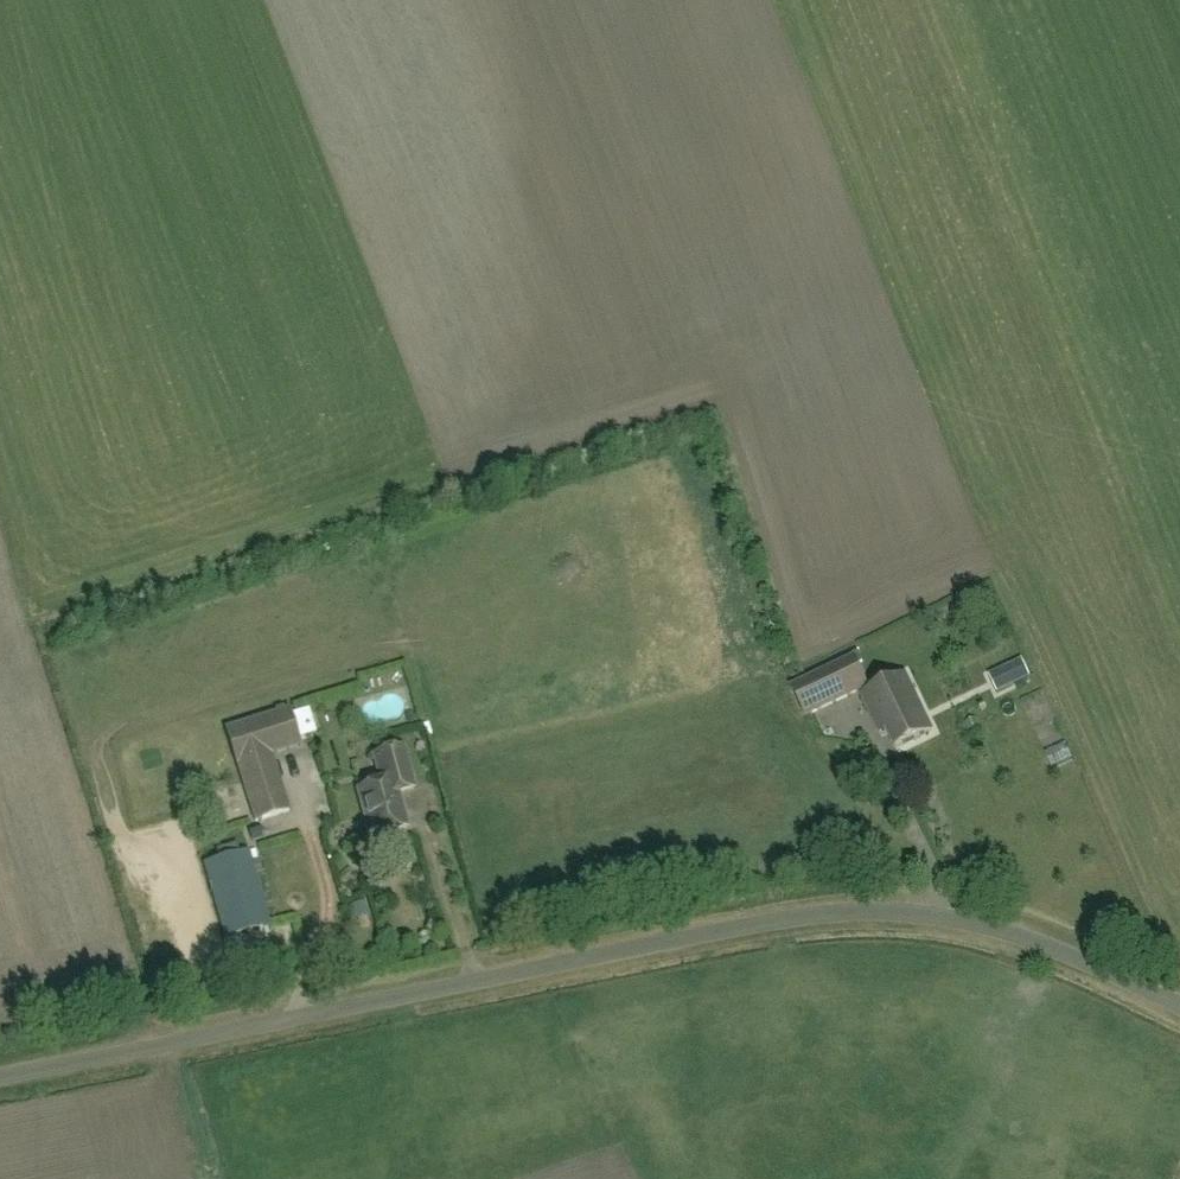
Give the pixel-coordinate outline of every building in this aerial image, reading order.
[(806,716),(868,686),(856,657),(792,688),(806,716)] [(991,669),(996,693),(1036,684),(1031,660),(991,669)] [(905,674),(862,695),(880,732),(887,729),(896,747),(931,730),(905,674)] [(255,820),(285,811),(268,755),(300,745),(299,741),(291,715),(289,708),(256,719),(226,728),(255,820)] [(413,787),(403,748),(375,756),(383,783),(359,790),(372,836),(407,826),(397,792),(413,787)] [(270,924),(249,850),(204,863),(225,937),(270,924)]
